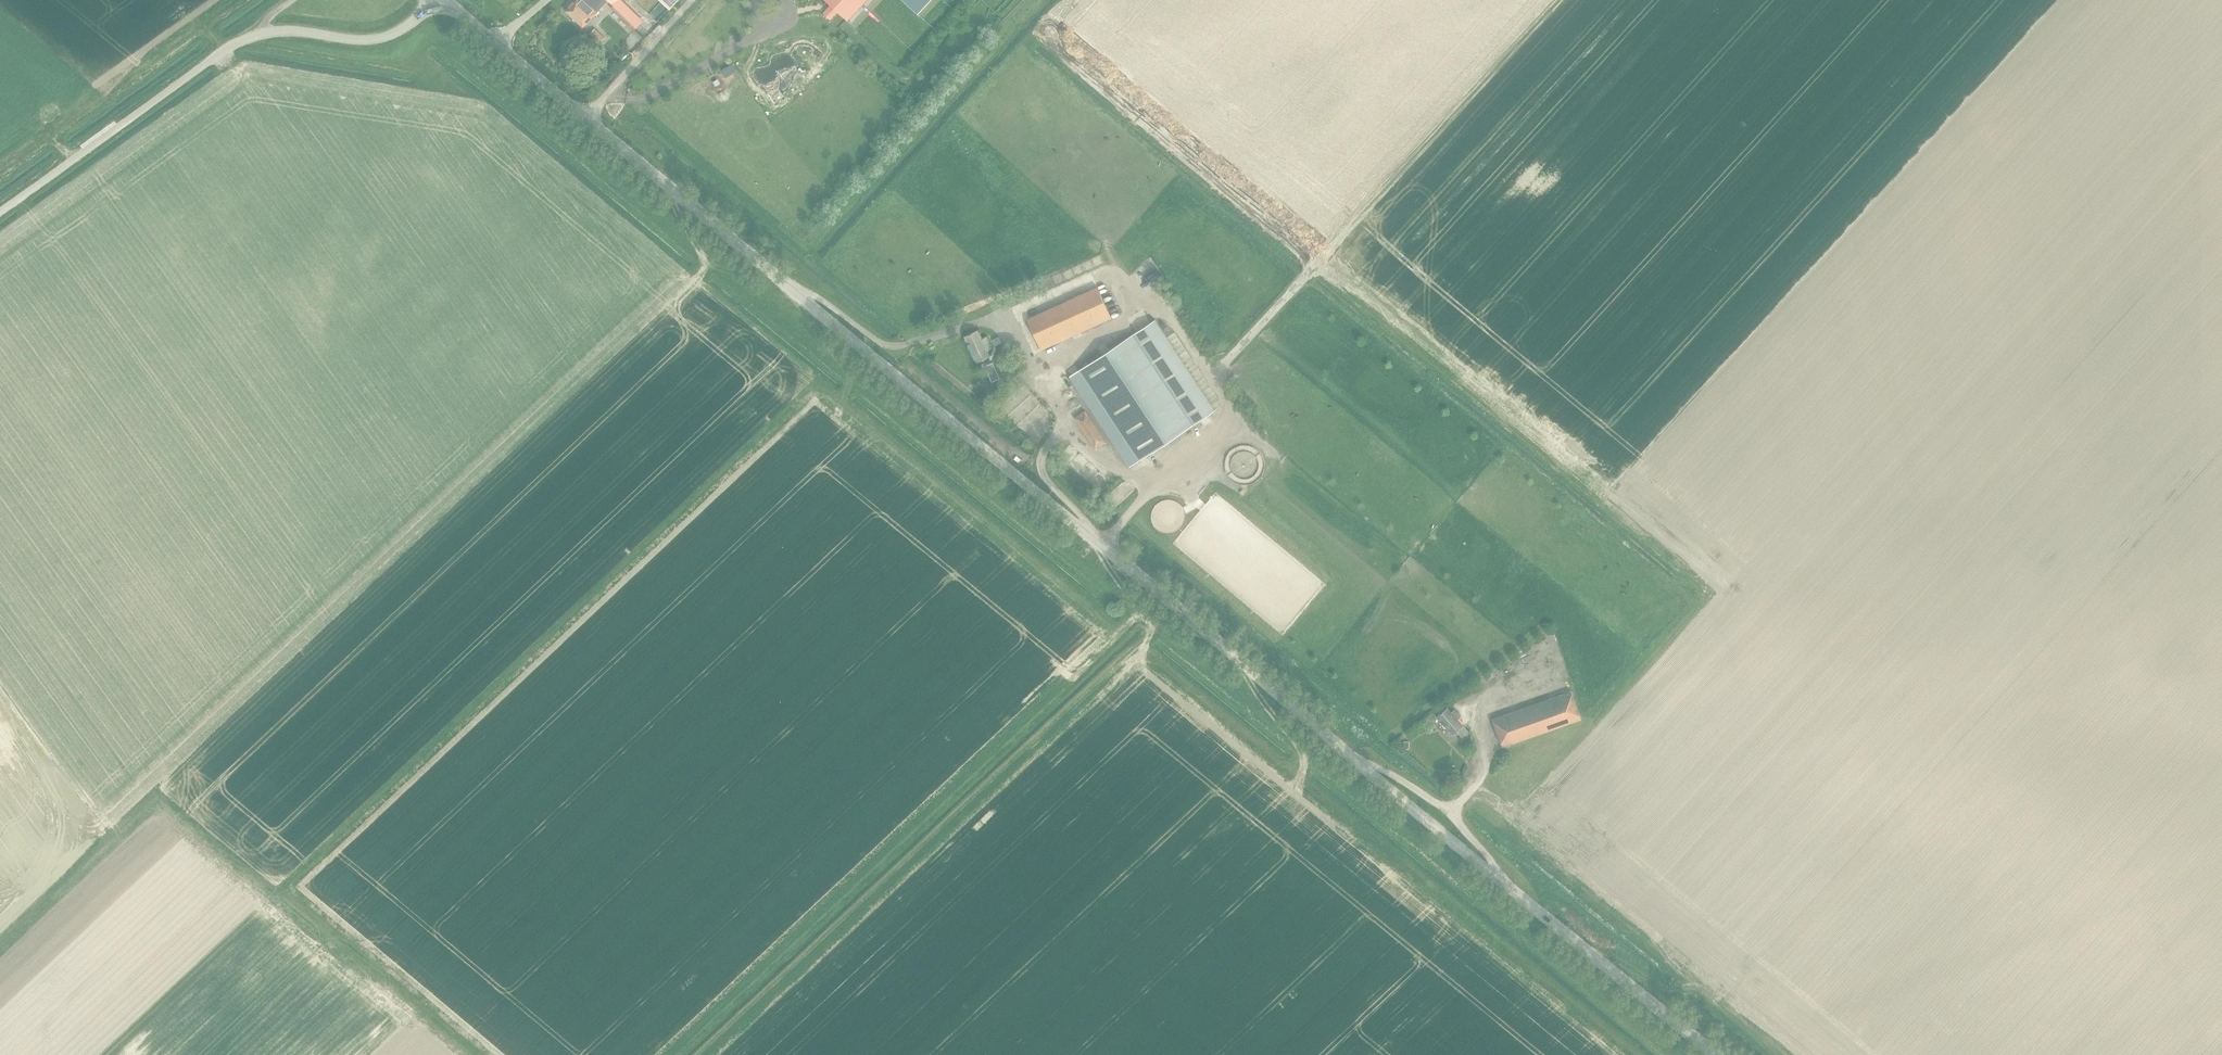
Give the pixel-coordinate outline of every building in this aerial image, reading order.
[(566,11),(583,27),(599,10),(589,1),(590,0),(576,0),(566,11)] [(589,1),(599,10),(609,0),(615,6),(613,8),(636,30),(643,23),(620,1),(621,0),(590,0),(589,1)] [(672,8),(680,0),(663,0),(672,8)] [(830,19),(837,11),(847,21),(867,0),(825,0),(830,5),(823,13),(830,19)] [(918,15),(932,0),(901,0),(918,15)] [(605,37),(594,28),(589,34),(600,43),(605,37)] [(632,33),(641,42),(645,38),(635,30),(632,33)] [(724,78),(734,73),(730,65),(720,70),(724,78)] [(1147,267),(1151,274),(1161,268),(1157,261),(1147,267)] [(1097,287),(1027,319),(1041,350),(1111,318),(1097,287)] [(1078,370),(1138,461),(1215,410),(1155,319),(1078,370)] [(977,330),(964,336),(977,362),(990,356),(987,350),(992,348),(986,336),(981,338),(977,330)] [(1078,370),(1069,376),(1090,407),(1111,438),(1129,467),(1138,461),(1078,370)] [(1111,438),(1090,407),(1075,417),(1082,428),(1082,429),(1093,446),(1094,446),(1095,448),(1111,438)] [(1571,691),(1493,719),(1503,747),(1581,719),(1571,691)] [(1468,731),(1463,726),(1458,720),(1461,717),(1454,710),(1451,712),(1447,708),(1437,717),(1453,735),(1456,732),(1461,737),(1468,731)]
